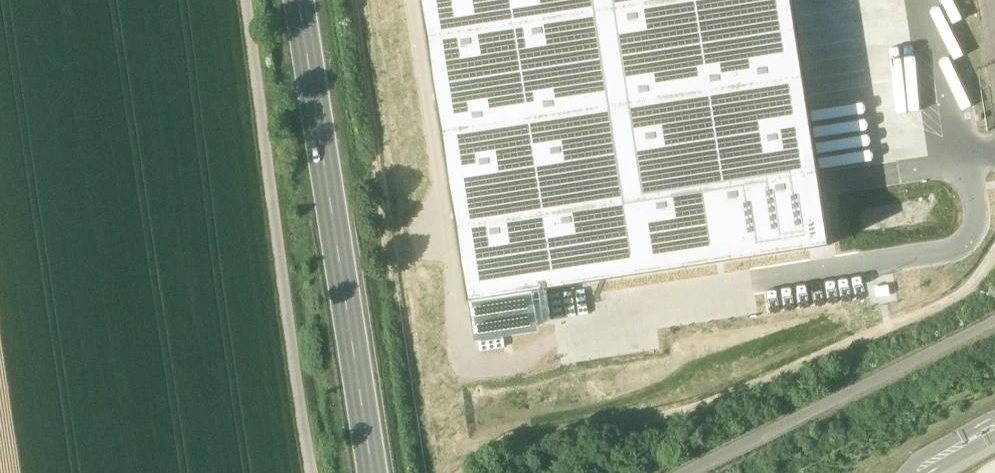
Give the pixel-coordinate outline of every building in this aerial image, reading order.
[(469,307),(832,248),(791,0),(419,0),(469,307)]
